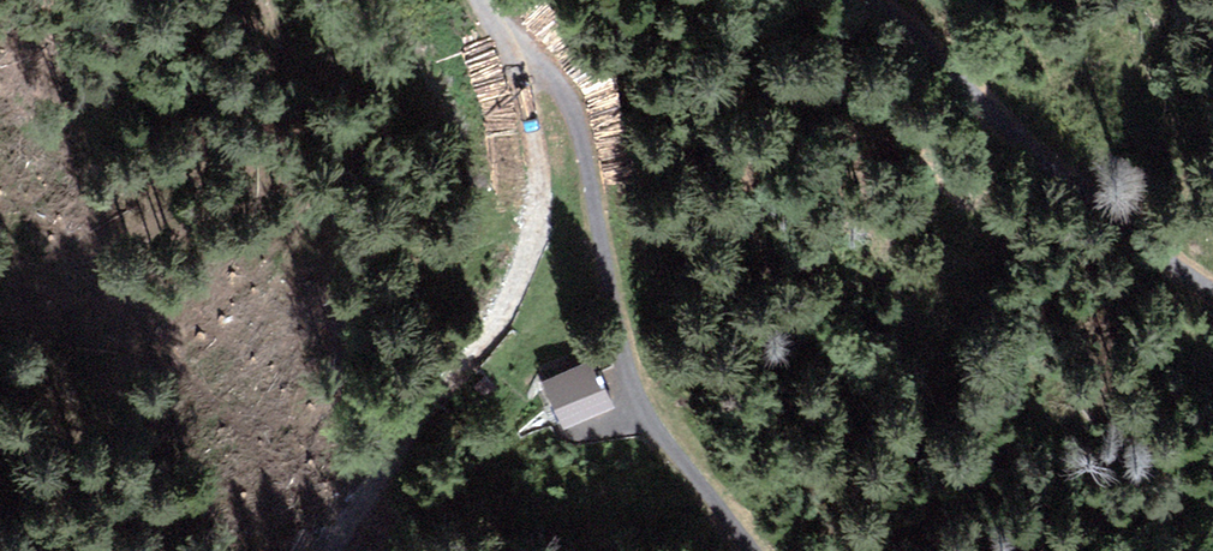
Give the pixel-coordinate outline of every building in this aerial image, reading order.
[(542,382),(563,431),(610,410),(612,409),(604,389),(601,390),(588,362),(542,382)]
